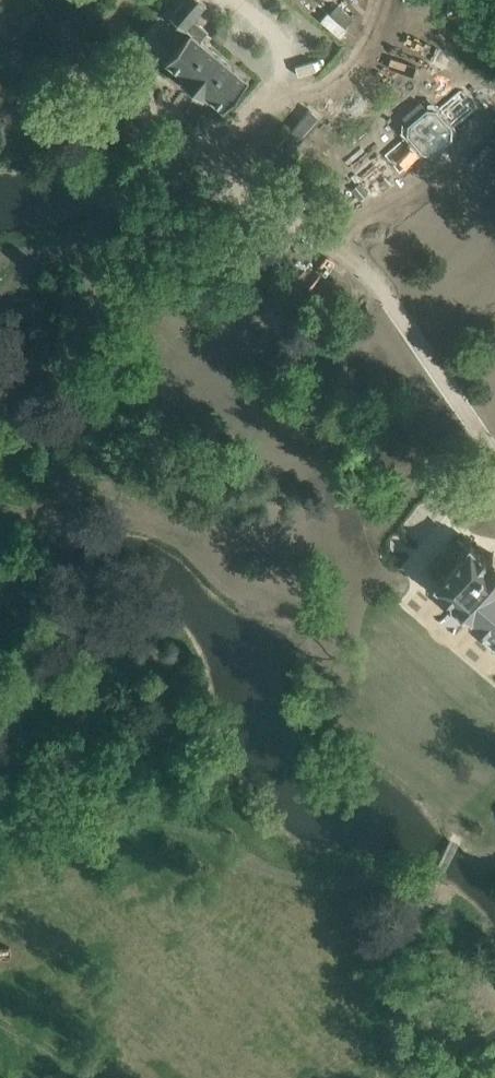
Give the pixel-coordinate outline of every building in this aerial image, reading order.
[(180,80),(202,98),(205,94),(224,110),(248,80),(200,41),(208,31),(193,18),(205,3),(201,0),(182,0),(169,16),(184,29),(185,27),(190,32),(166,62),(180,80)] [(407,135),(383,155),(400,173),(423,153),(430,155),(449,138),(450,128),(475,108),(460,92),(436,112),(432,111),(422,102),(401,118),(408,127),(407,135)] [(427,572),(437,582),(435,584),(452,599),(449,602),(449,611),(461,621),(469,619),(472,616),(484,627),(486,629),(484,632),(493,640),(493,648),(494,649),(494,555),(493,553),(493,552),(487,559),(470,544),(468,547),(457,538),(427,572)]
